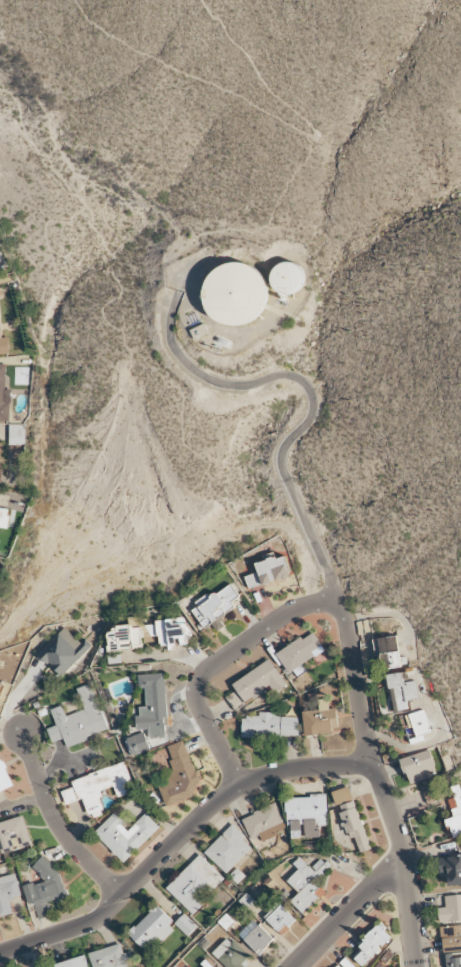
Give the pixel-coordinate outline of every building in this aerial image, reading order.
[(204,293),(206,283),(211,274),(219,267),(228,263),(238,262),(248,265),(258,270),(264,279),(268,289),(267,300),(263,311),(256,319),(247,324),(236,326),(226,324),(217,319),(210,312),(206,303),(204,293)] [(274,286),(272,281),(272,276),(273,271),(276,267),(280,264),(286,262),(291,262),(296,264),(300,268),(303,273),(304,278),(303,283),(301,288),(297,292),(292,294),(287,295),(281,293),(277,291),(274,286)] [(9,353),(8,337),(2,337),(0,319),(0,354),(9,353)] [(10,421),(10,402),(5,402),(6,364),(0,364),(0,421),(10,421)] [(9,444),(24,444),(24,425),(10,424),(9,444)] [(0,508),(0,527),(7,528),(9,509),(0,508)] [(246,576),(260,571),(257,563),(278,555),(279,558),(286,555),(292,571),(276,576),(277,579),(251,588),(246,576)] [(191,608),(205,628),(235,607),(231,601),(239,595),(229,582),(191,608)] [(109,651),(143,647),(140,616),(132,617),(133,626),(107,628),(109,651)] [(189,644),(189,636),(188,636),(187,618),(155,620),(155,625),(149,625),(149,636),(160,636),(160,646),(189,644)] [(37,654),(61,675),(92,645),(85,639),(81,643),(64,627),(37,654)] [(313,631),(303,638),(301,635),(278,653),(291,672),(294,670),(297,675),(306,669),(303,663),(314,654),(316,656),(325,649),(313,631)] [(373,638),(374,655),(380,654),(382,668),(406,666),(405,657),(399,657),(397,636),(373,638)] [(234,683),(269,658),(286,684),(278,690),(275,685),(248,704),(234,683)] [(139,674),(165,672),(168,717),(165,717),(165,727),(137,729),(137,715),(153,715),(151,685),(140,686),(139,674)] [(408,710),(407,700),(418,699),(416,681),(403,682),(402,673),(388,674),(393,711),(408,710)] [(51,709),(62,705),(66,716),(84,709),(76,688),(90,683),(108,728),(86,736),(87,739),(67,747),(63,738),(52,742),(47,729),(57,725),(51,709)] [(303,711),(306,736),(333,733),(332,727),(339,727),(337,707),(327,709),(329,719),(317,720),(316,709),(303,711)] [(409,715),(417,736),(432,731),(424,709),(409,715)] [(243,717),(246,717),(247,715),(259,715),(259,711),(274,711),(274,715),(299,716),(299,734),(281,733),(281,738),(242,737),(243,717)] [(126,738),(133,756),(151,749),(144,732),(126,738)] [(168,744),(182,739),(199,781),(192,796),(167,806),(160,781),(170,777),(174,770),(171,759),(173,758),(168,744)] [(410,784),(437,775),(429,749),(401,758),(410,784)] [(13,785),(0,792),(0,759),(13,785)] [(61,791),(74,786),(72,781),(123,761),(135,791),(117,797),(113,786),(100,791),(102,796),(99,797),(104,809),(100,810),(102,814),(93,818),(92,813),(88,815),(82,798),(66,804),(61,791)] [(458,784),(451,786),(454,797),(447,799),(453,817),(447,819),(452,837),(460,834),(460,793),(458,784)] [(332,792),(336,805),(341,804),(356,853),(370,849),(351,786),(332,792)] [(287,797),(288,837),(303,837),(320,837),(319,826),(327,826),(326,795),(287,797)] [(259,835),(261,840),(287,828),(275,803),(242,818),(251,839),(259,835)] [(114,812),(124,822),(121,824),(128,831),(145,813),(159,827),(124,862),(94,832),(114,812)] [(2,853),(0,847),(0,823),(22,815),(32,843),(2,853)] [(245,837),(233,824),(205,851),(226,873),(252,848),(243,839),(245,837)] [(166,887),(193,915),(202,905),(194,897),(205,886),(211,891),(224,879),(200,854),(166,887)] [(32,866),(42,855),(52,864),(51,866),(58,872),(69,900),(58,903),(56,899),(48,901),(53,914),(38,919),(33,902),(28,904),(23,885),(33,882),(34,884),(45,881),(40,876),(42,875),(32,866)] [(448,872),(448,885),(460,884),(460,855),(447,855),(447,865),(440,865),(440,872),(448,872)] [(304,913),(325,891),(315,882),(331,866),(321,857),(311,868),(300,857),(293,864),(298,869),(287,881),(299,893),(291,901),(304,913)] [(14,914),(10,899),(21,897),(15,873),(0,877),(0,917),(14,914)] [(439,922),(460,920),(460,894),(444,895),(445,907),(438,908),(439,922)] [(271,914),(266,919),(281,935),(296,921),(275,899),(265,907),(271,914)] [(157,906),(128,933),(149,954),(177,927),(157,906)] [(187,935),(196,926),(184,914),(175,923),(187,935)] [(259,955),(274,940),(254,919),(239,934),(259,955)] [(392,937),(381,925),(351,953),(363,966),(392,937)] [(442,951),(460,950),(460,925),(441,926),(442,951)] [(212,953),(225,966),(248,966),(243,962),(249,958),(229,937),(212,953)] [(134,962),(130,951),(123,953),(120,943),(89,953),(93,966),(118,966),(134,962)] [(452,957),(452,954),(443,954),(444,966),(460,966),(460,956),(452,957)] [(56,966),(89,966),(86,955),(55,963),(56,966)] [(388,962),(380,957),(374,966),(384,966),(388,962)] [(344,958),(339,964),(343,966),(355,966),(344,958)]
